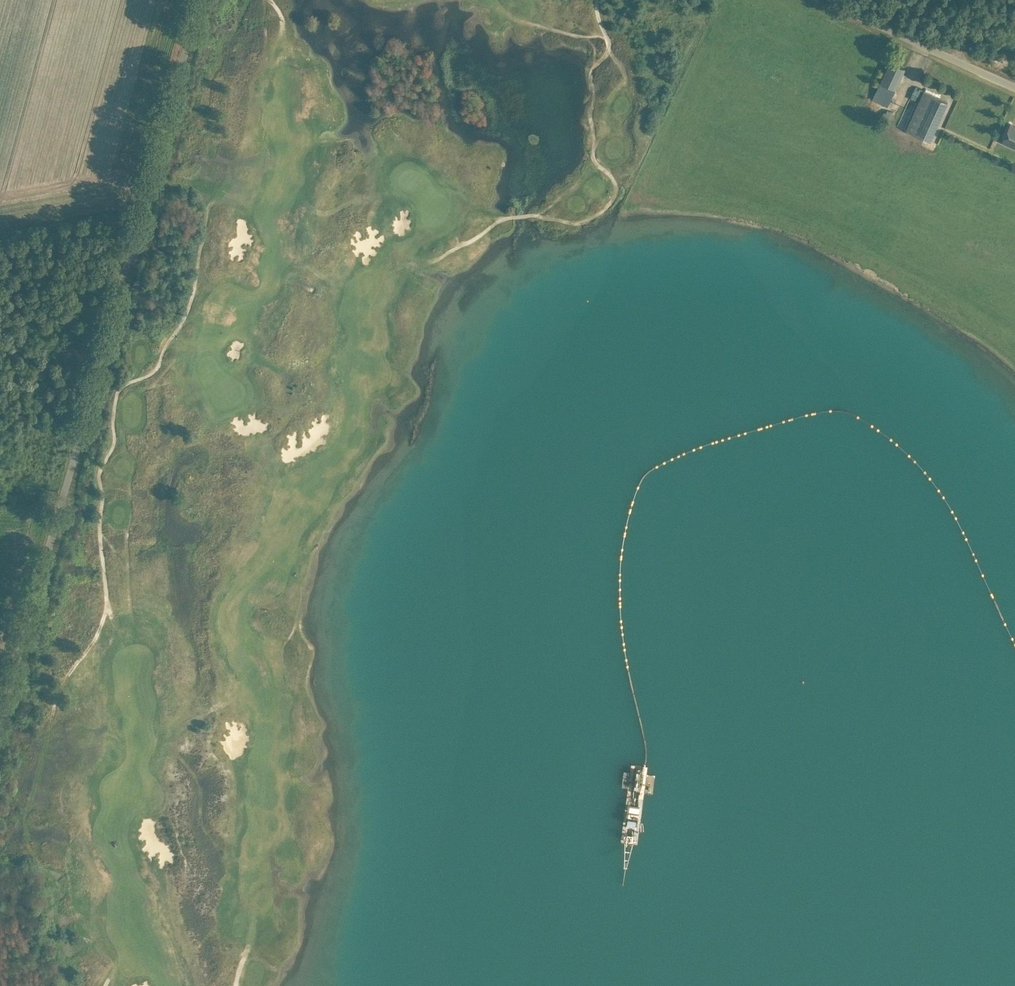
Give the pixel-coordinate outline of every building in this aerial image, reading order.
[(890,106),(905,68),(889,61),(874,99),(890,106)] [(920,100),(924,89),(915,85),(911,97),(920,100)] [(924,90),(908,129),(933,139),(949,100),(924,90)] [(1010,123),(1002,141),(1014,147),(1014,125),(1010,123)]
